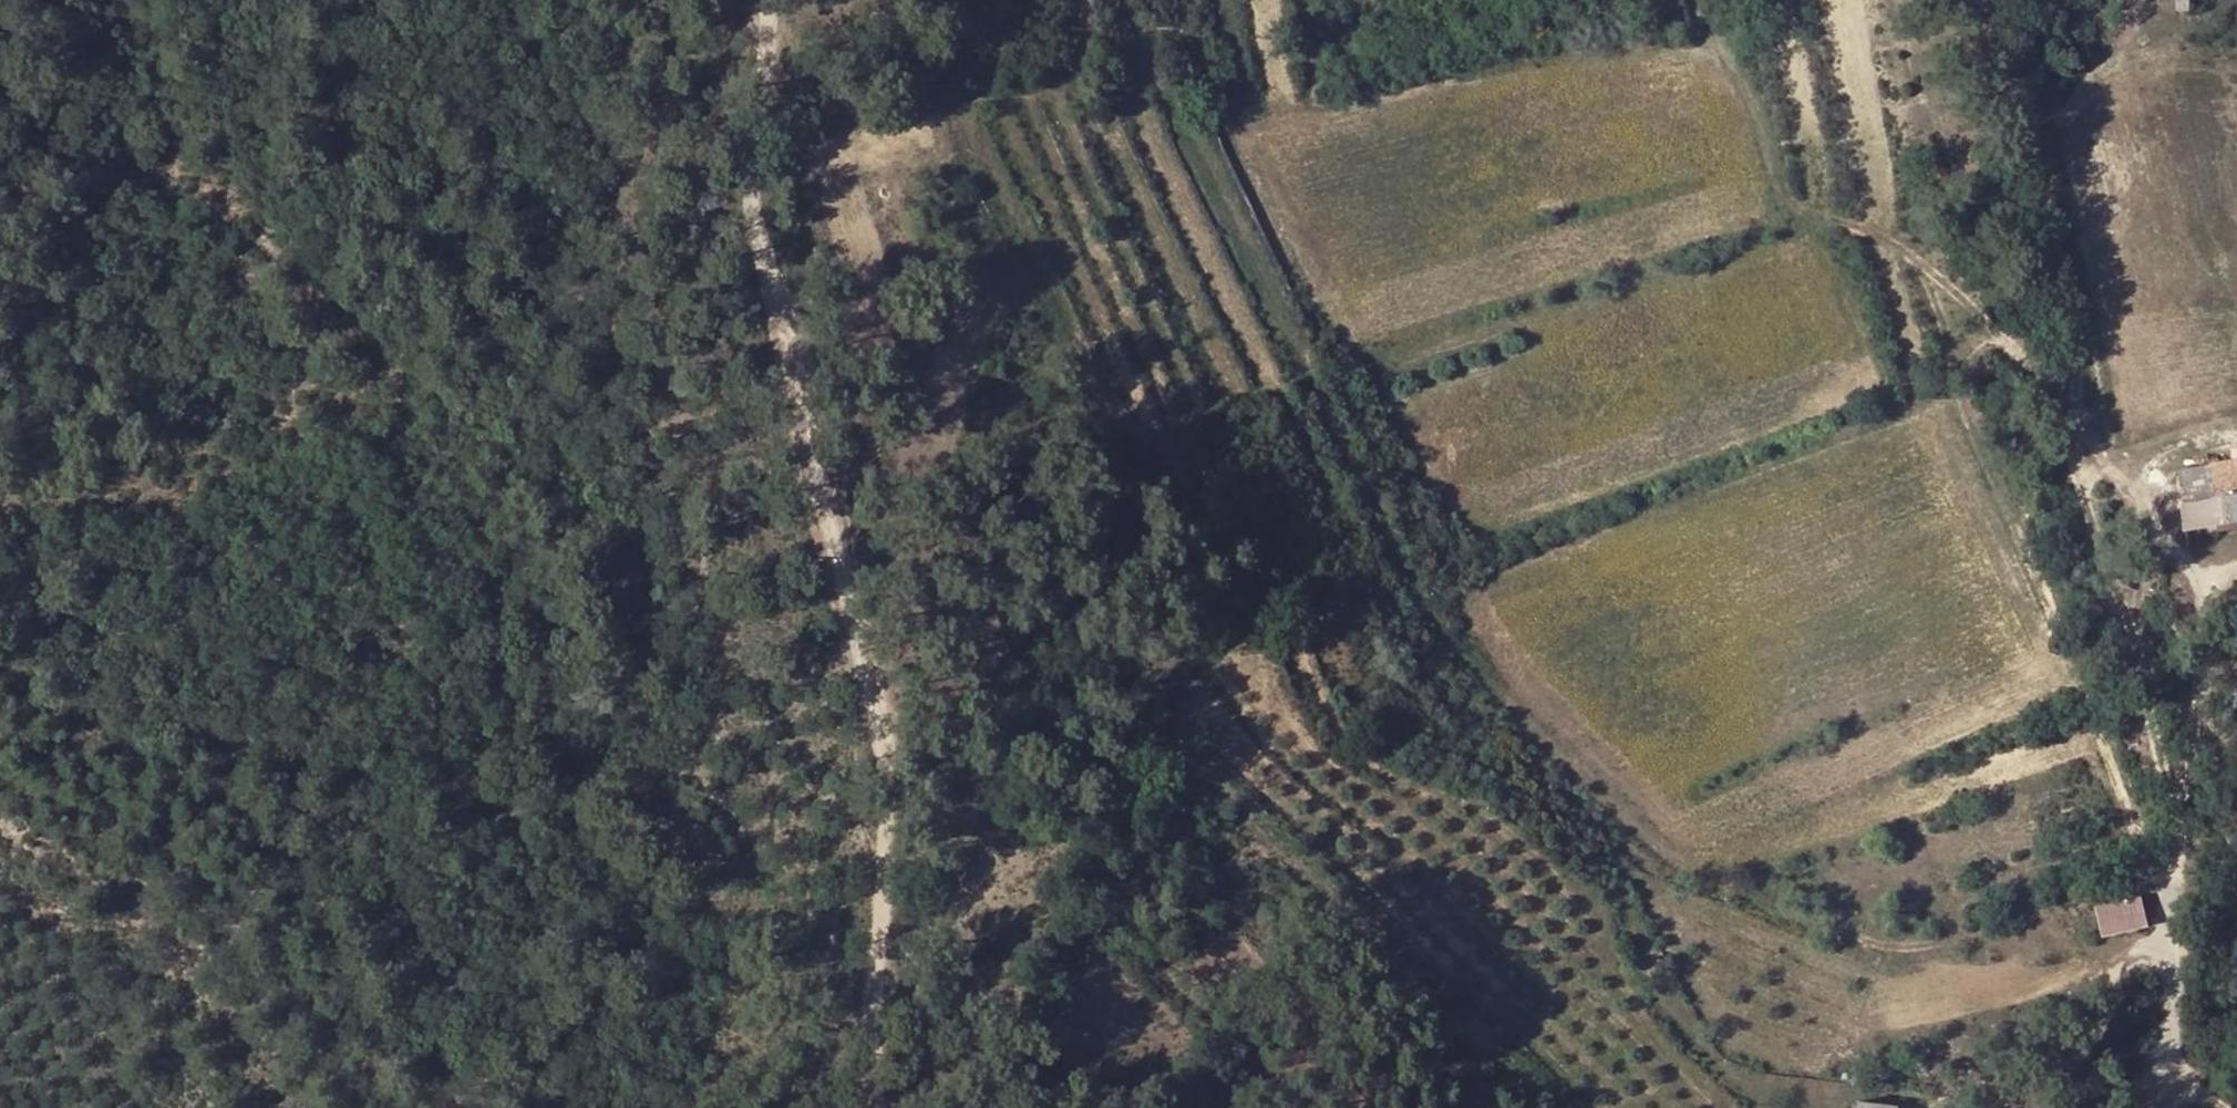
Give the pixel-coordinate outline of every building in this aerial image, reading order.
[(2195,0),(2177,0),(2177,14),(2195,14),(2195,0)] [(902,350),(898,351),(896,353),(895,356),(895,361),(897,364),(901,365),(907,364),(909,360),(910,356),(909,353),(906,350),(902,350)] [(2218,497),(2236,494),(2236,461),(2213,465),(2218,497)] [(2182,502),(2205,498),(2218,497),(2213,465),(2178,472),(2182,502)] [(2218,497),(2205,498),(2210,527),(2211,526),(2213,526),(2215,526),(2216,526),(2236,522),(2236,494),(2218,497)] [(2209,527),(2210,527),(2205,498),(2182,502),(2187,530),(2204,527),(2206,527),(2207,527),(2209,527)] [(2147,919),(2150,913),(2144,892),(2097,905),(2104,932),(2147,919)]
